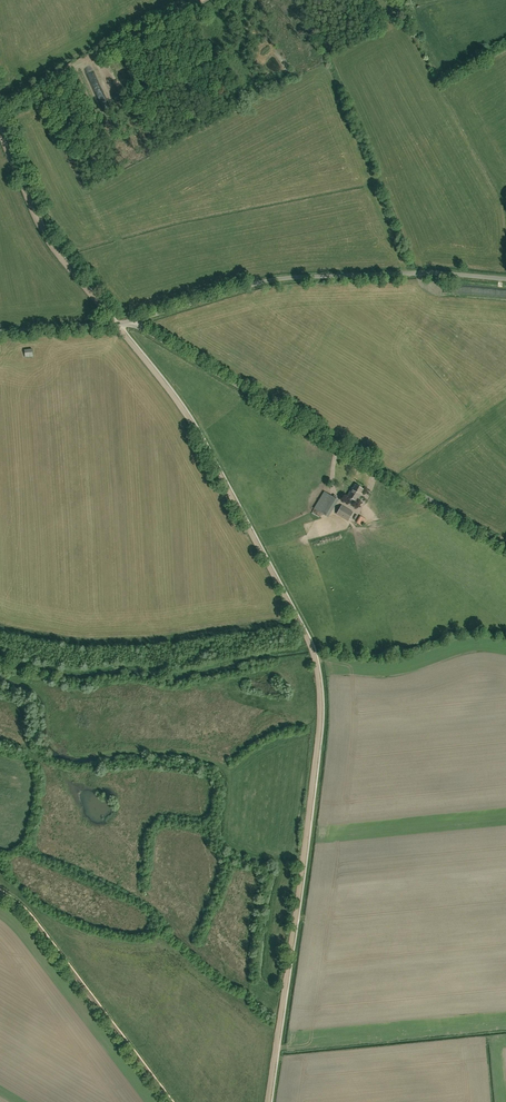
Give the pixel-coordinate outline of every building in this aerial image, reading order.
[(359,495),(363,489),(355,485),(352,491),(351,490),(347,496),(356,502),(360,496),(359,495)] [(330,496),(319,514),(327,519),(338,501),(330,496)] [(348,521),(353,512),(341,506),(336,514),(348,521)] [(361,526),(365,519),(361,517),(357,523),(361,526)]
